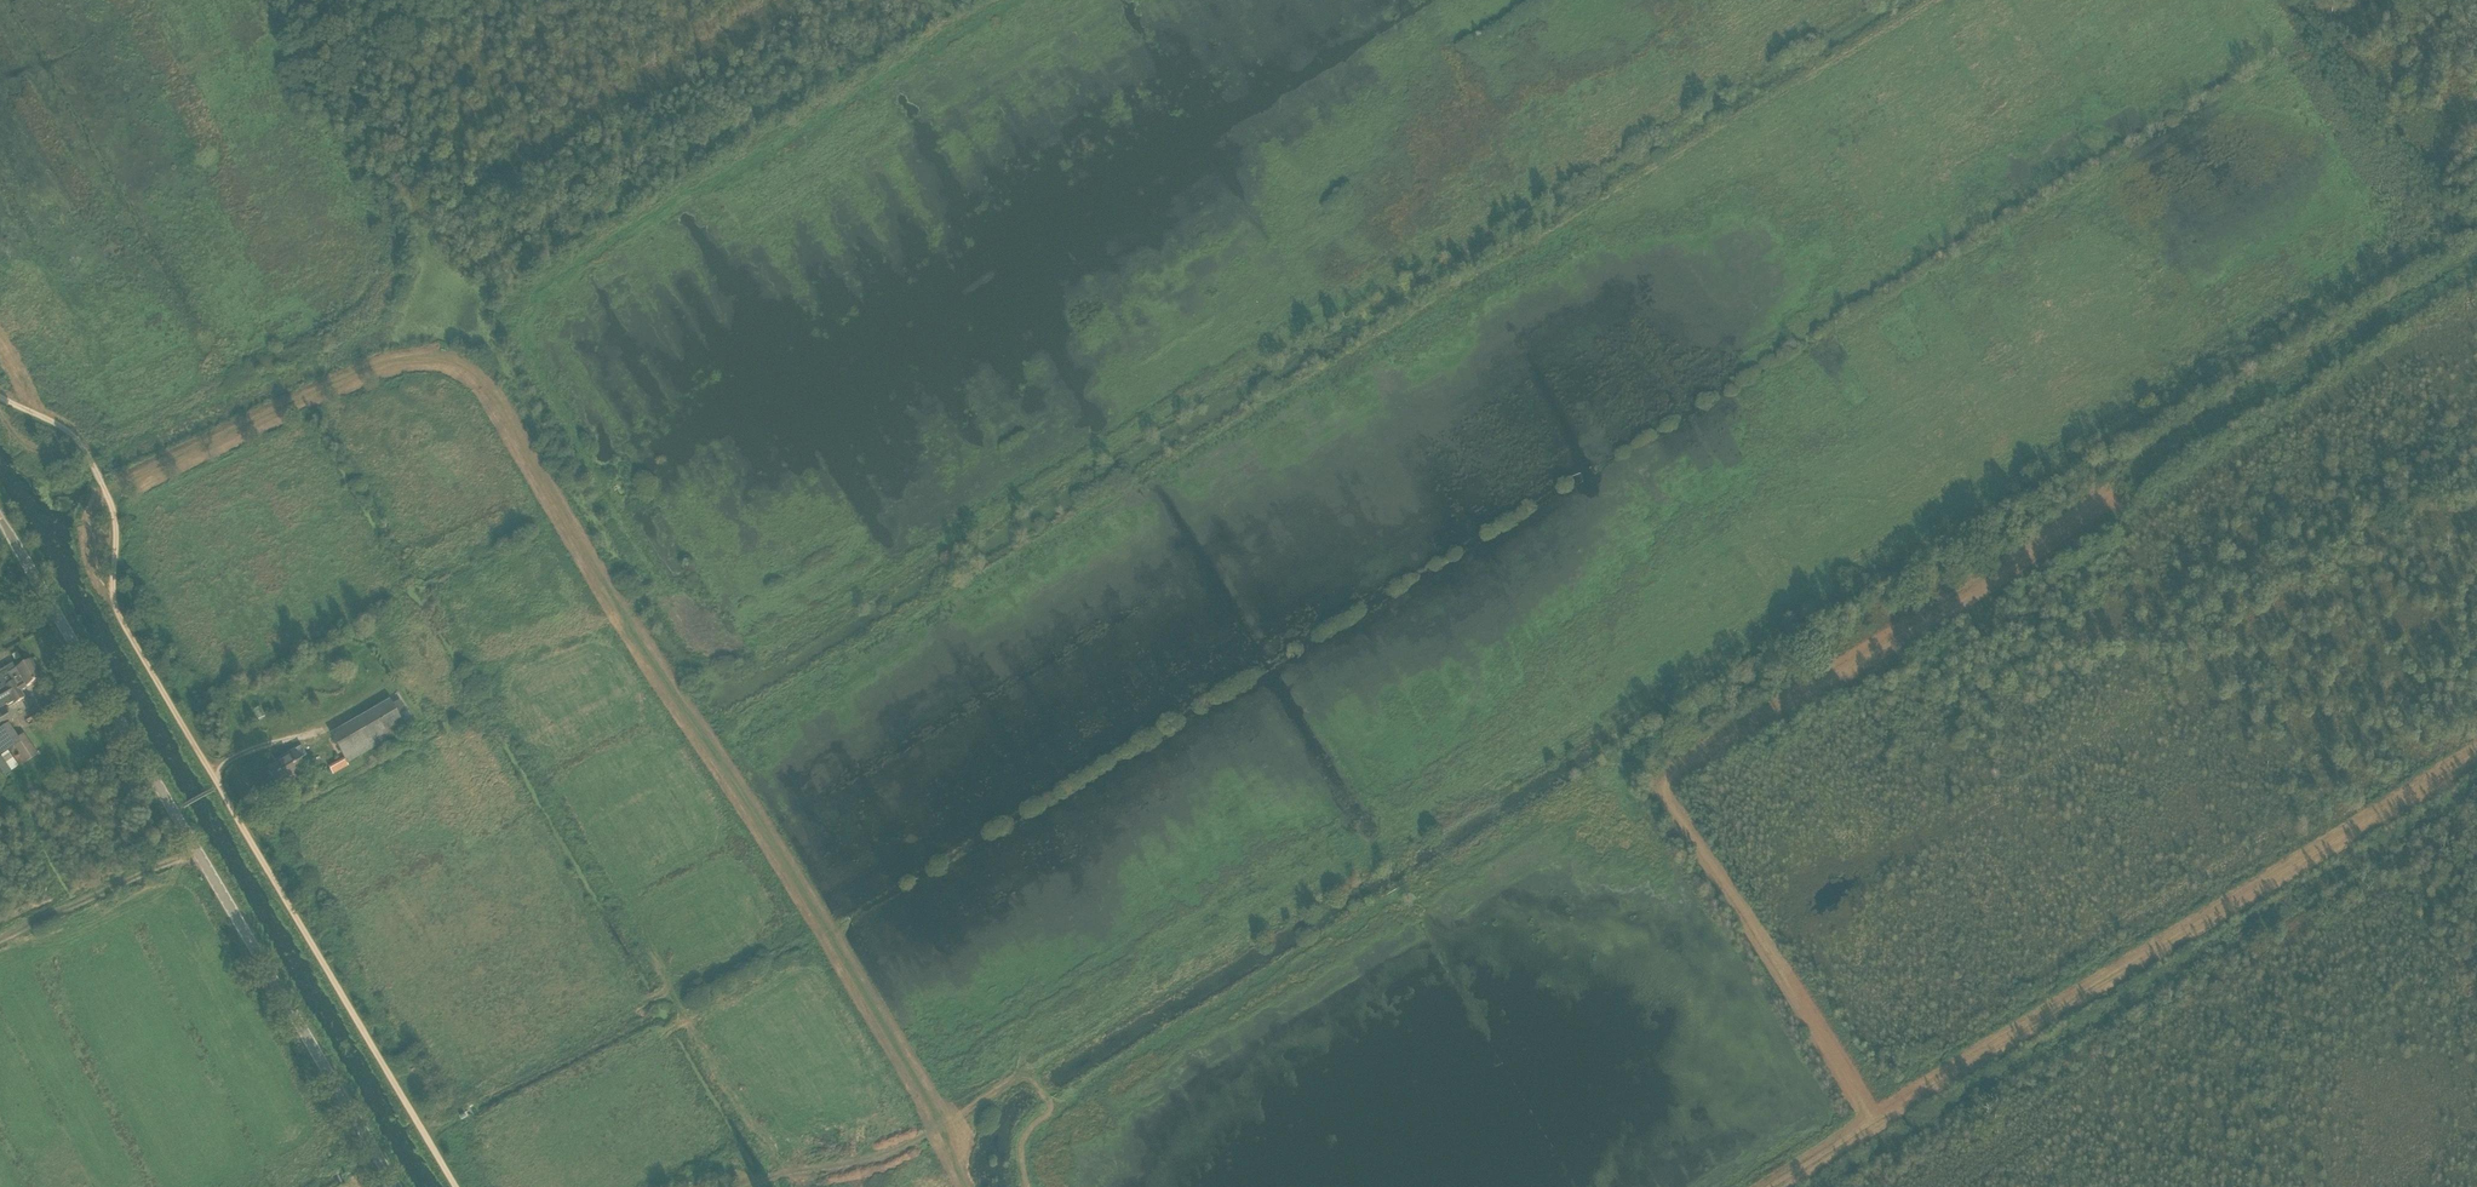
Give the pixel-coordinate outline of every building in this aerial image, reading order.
[(30,661),(11,672),(9,669),(0,674),(0,676),(6,685),(0,689),(0,702),(1,702),(3,703),(5,702),(7,705),(13,701),(14,704),(24,698),(20,690),(40,678),(30,661)] [(330,734),(347,764),(407,729),(390,700),(330,734)] [(260,706),(253,709),(258,720),(265,716),(260,706)] [(0,711),(0,756),(9,750),(19,765),(36,754),(23,734),(20,736),(11,723),(14,720),(5,707),(5,708),(1,710),(0,711)] [(269,769),(279,786),(306,770),(299,759),(304,756),(300,748),(295,751),(294,750),(280,759),(282,762),(269,769)]
